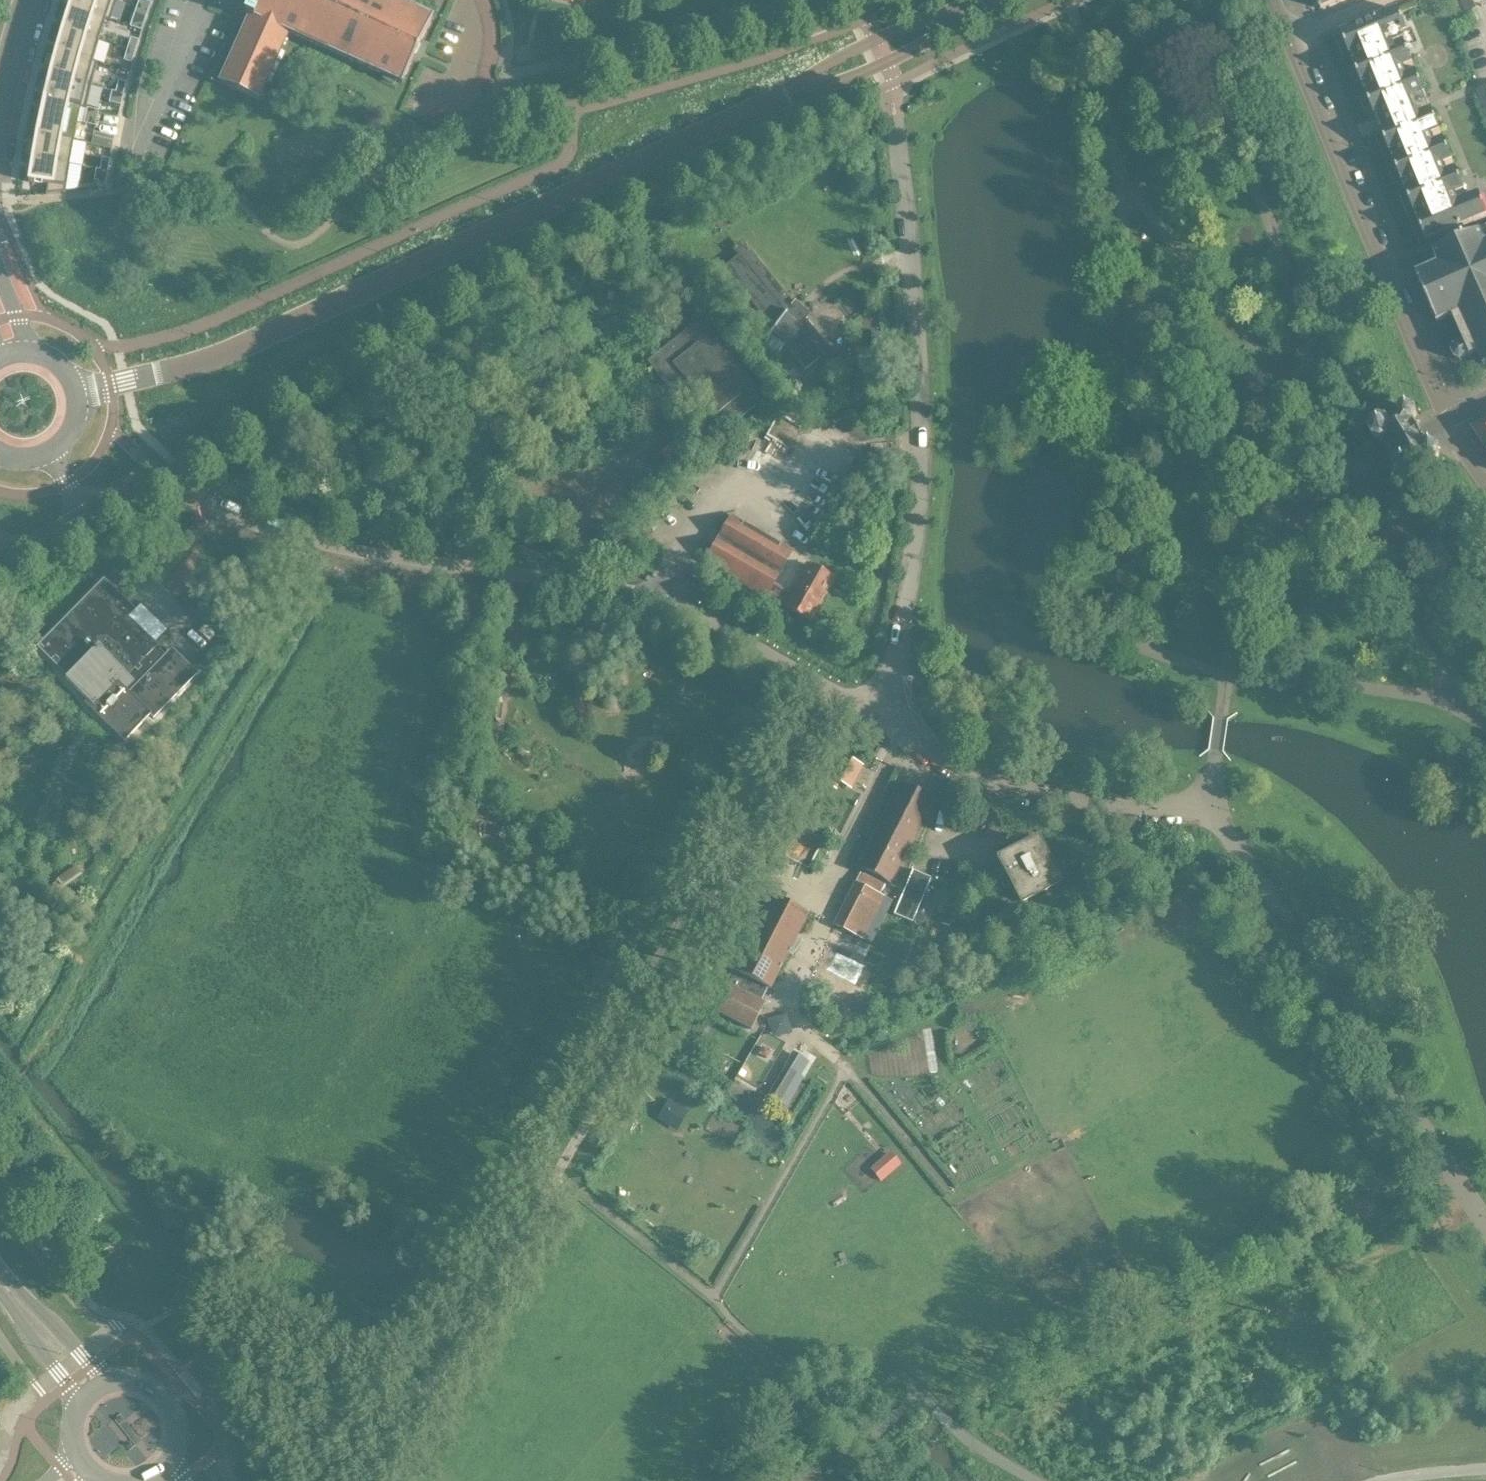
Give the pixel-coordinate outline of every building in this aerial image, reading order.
[(105,18),(110,19),(116,0),(71,0),(69,6),(105,18)] [(137,5),(148,9),(151,1),(148,0),(139,0),(137,5)] [(219,80),(258,98),(290,30),(386,74),(384,78),(395,83),(397,80),(402,82),(432,17),(429,16),(431,11),(409,0),(253,0),(248,10),(246,9),(245,14),(248,16),(219,80)] [(1322,8),(1343,0),(1319,0),(1322,8)] [(137,5),(134,12),(146,16),(148,9),(137,5)] [(62,29),(98,40),(105,18),(69,6),(62,29)] [(1399,9),(1341,32),(1427,241),(1446,234),(1485,218),(1485,209),(1480,194),(1468,198),(1402,36),(1409,33),(1407,27),(1399,9)] [(55,51),(96,63),(97,61),(92,60),(98,40),(62,29),(55,51)] [(131,36),(127,49),(135,51),(139,39),(131,36)] [(127,49),(124,60),(132,62),(135,51),(127,49)] [(49,75),(91,85),(96,63),(55,51),(49,75)] [(43,98),(67,103),(67,102),(85,107),(91,85),(49,75),(44,96),(43,98)] [(119,79),(115,91),(123,93),(127,81),(119,79)] [(1477,89),(1485,112),(1485,86),(1477,89)] [(111,90),(109,101),(121,104),(123,93),(115,91),(111,90)] [(36,134),(73,141),(74,139),(60,137),(67,103),(43,98),(44,98),(38,129),(37,129),(36,131),(37,131),(36,134)] [(99,109),(87,107),(83,122),(95,125),(99,109)] [(32,157),(69,163),(73,141),(36,134),(32,157)] [(65,191),(69,163),(32,157),(28,181),(47,184),(46,193),(65,191)] [(102,157),(100,169),(108,170),(110,158),(102,157)] [(96,168),(94,180),(106,182),(108,170),(100,169),(96,168)] [(1435,266),(1416,274),(1420,282),(1418,282),(1419,285),(1421,284),(1433,312),(1431,313),(1433,315),(1434,314),(1438,322),(1454,315),(1465,341),(1454,346),(1452,351),(1455,358),(1461,360),(1478,353),(1485,367),(1485,227),(1481,229),(1482,232),(1434,253),(1439,264),(1435,266)] [(740,254),(723,267),(772,329),(767,335),(769,336),(771,332),(786,344),(805,369),(822,355),(818,351),(825,345),(805,320),(808,316),(792,304),(795,299),(794,299),(791,303),(750,252),(743,258),(740,254)] [(675,395),(689,384),(725,429),(764,398),(701,318),(648,361),(675,395)] [(1388,420),(1380,418),(1373,423),(1371,431),(1375,438),(1383,440),(1384,440),(1387,445),(1393,457),(1396,462),(1395,463),(1394,471),(1399,478),(1407,479),(1414,475),(1416,467),(1415,464),(1426,458),(1427,458),(1428,459),(1430,460),(1431,460),(1432,460),(1433,460),(1435,459),(1436,459),(1438,457),(1439,456),(1439,455),(1439,453),(1439,451),(1439,450),(1438,448),(1438,447),(1436,446),(1435,445),(1434,445),(1432,445),(1430,445),(1429,445),(1427,446),(1425,442),(1414,420),(1415,419),(1416,418),(1416,417),(1417,415),(1417,413),(1417,412),(1416,410),(1415,409),(1413,407),(1411,406),(1409,406),(1407,406),(1406,406),(1405,407),(1404,408),(1403,408),(1402,410),(1401,411),(1401,412),(1401,414),(1401,415),(1401,416),(1390,423),(1388,420)] [(1473,427),(1474,428),(1485,446),(1485,422),(1473,427)] [(792,549),(731,515),(705,560),(766,595),(767,594),(784,604),(783,605),(810,620),(834,578),(808,563),(790,594),(773,584),(792,549)] [(151,649),(155,645),(112,603),(119,596),(104,581),(40,646),(69,674),(65,677),(101,712),(99,715),(124,741),(150,714),(124,689),(134,679),(126,673),(151,649)] [(172,647),(165,655),(155,645),(151,649),(126,673),(134,679),(124,689),(150,714),(153,717),(197,672),(172,647)] [(830,777),(833,779),(830,785),(836,788),(839,782),(842,784),(855,760),(842,753),(830,777)] [(930,798),(901,784),(860,866),(888,881),(930,798)] [(1006,874),(1004,875),(1002,872),(1000,871),(997,870),(995,870),(992,872),(990,874),(989,876),(989,879),(990,881),(991,884),(994,885),(996,886),(999,885),(1002,884),(1004,888),(1012,884),(1021,902),(1057,883),(1035,841),(1014,852),(1012,847),(997,855),(1006,874)] [(913,869),(894,913),(912,921),(932,877),(913,869)] [(834,924),(862,939),(884,896),(855,881),(834,924)] [(751,1028),(764,1004),(760,1002),(768,988),(769,988),(807,914),(770,895),(732,969),(746,977),(739,991),(730,986),(717,1011),(751,1028)] [(974,1009),(956,1008),(955,1028),(973,1029),(974,1009)] [(800,1074),(785,1065),(768,1095),(782,1103),(800,1074)] [(1419,1279),(1436,1273),(1431,1261),(1415,1267),(1419,1279)]
